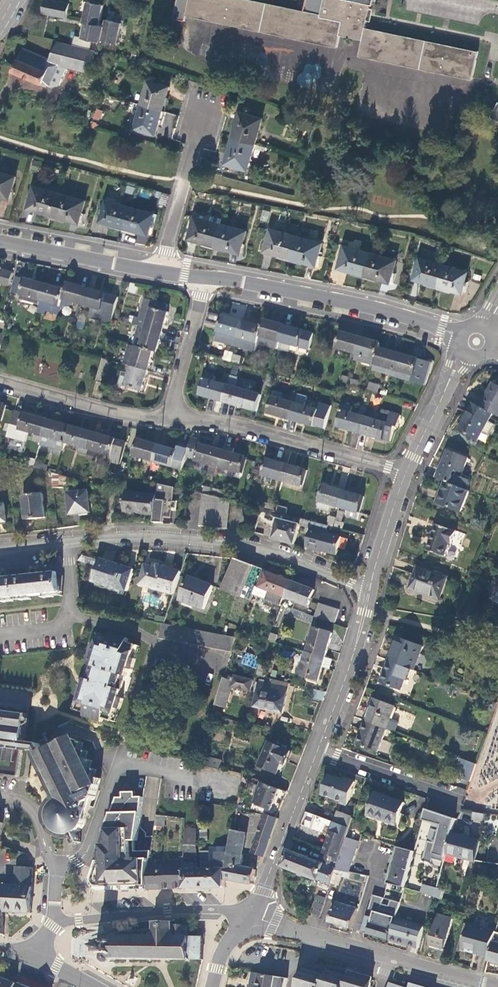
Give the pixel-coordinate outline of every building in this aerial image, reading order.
[(48,0),(47,0),(42,14),(67,19),(70,5),(48,0)] [(187,14),(338,46),(340,35),(363,40),(360,53),(474,77),(478,55),(365,31),(367,21),(371,4),(375,5),(376,0),(307,0),(304,13),(240,0),(178,0),(174,20),(186,22),(187,14)] [(105,6),(89,3),(85,22),(87,23),(101,25),(105,6)] [(123,23),(108,20),(107,27),(104,41),(119,43),(123,23)] [(101,25),(87,23),(84,38),(104,42),(104,41),(107,27),(101,25)] [(26,39),(18,36),(10,38),(7,45),(14,48),(17,42),(24,44),(26,39)] [(96,51),(57,41),(50,59),(24,48),(14,71),(47,86),(52,84),(54,82),(61,65),(91,72),(96,51)] [(170,86),(149,81),(142,105),(164,110),(170,86)] [(164,110),(142,105),(136,129),(157,135),(164,110)] [(95,109),(93,118),(101,120),(102,110),(95,109)] [(240,113),(233,139),(256,145),(263,118),(240,113)] [(233,139),(227,164),(249,170),(254,149),(265,152),(266,147),(256,145),(233,139)] [(0,172),(0,196),(10,199),(16,177),(0,172)] [(61,194),(34,186),(28,208),(54,216),(61,194)] [(87,201),(61,194),(54,216),(80,223),(87,201)] [(131,207),(107,200),(101,222),(125,228),(131,207)] [(155,214),(131,207),(125,228),(149,235),(155,214)] [(221,224),(195,217),(189,239),(215,246),(221,224)] [(247,231),(221,224),(215,246),(241,254),(247,231)] [(296,237),(271,230),(265,252),(291,258),(296,237)] [(322,244),(296,237),(291,258),(316,265),(322,244)] [(371,253),(346,246),(339,269),(365,276),(371,253)] [(397,260),(371,253),(365,276),(391,283),(397,260)] [(445,266),(421,259),(415,279),(439,286),(445,266)] [(0,266),(0,284),(9,287),(13,273),(1,270),(2,267),(0,266)] [(469,273),(445,266),(439,286),(463,293),(469,273)] [(18,290),(21,291),(20,295),(41,300),(45,284),(17,277),(14,289),(18,290)] [(86,288),(67,282),(65,290),(62,299),(82,304),(86,288)] [(65,290),(45,284),(41,300),(38,311),(44,313),(45,311),(58,314),(62,299),(65,290)] [(16,297),(18,290),(14,289),(9,288),(7,295),(16,297)] [(119,297),(86,288),(82,304),(92,307),(89,316),(111,322),(119,297)] [(167,305),(145,299),(140,318),(135,316),(132,324),(135,325),(162,333),(168,313),(165,312),(167,305)] [(11,307),(5,306),(3,314),(9,316),(11,307)] [(88,313),(81,311),(78,320),(85,322),(88,313)] [(242,321),(221,316),(215,340),(235,346),(242,321)] [(284,325),(263,319),(261,326),(259,337),(279,342),(284,325)] [(261,326),(242,321),(235,346),(255,351),(259,337),(261,326)] [(156,352),(162,333),(135,325),(133,334),(136,335),(133,345),(137,346),(153,351),(156,352)] [(313,332),(284,325),(279,342),(280,342),(278,349),(288,352),(290,344),(308,349),(313,332)] [(360,338),(340,332),(336,348),(355,354),(360,338)] [(380,343),(360,338),(355,354),(354,360),(374,365),(379,347),(380,343)] [(153,351),(137,346),(133,358),(126,356),(123,365),(131,367),(147,372),(153,351)] [(374,365),(372,370),(392,375),(399,353),(379,347),(374,365)] [(431,363),(399,353),(392,375),(412,380),(425,384),(431,363)] [(240,357),(232,354),(231,361),(239,363),(240,357)] [(110,361),(102,358),(95,380),(104,383),(110,361)] [(141,391),(147,372),(131,367),(125,386),(141,391)] [(223,401),(227,385),(212,380),(213,375),(206,373),(200,394),(223,401)] [(349,377),(342,375),(340,381),(347,383),(349,378),(349,377)] [(236,377),(230,376),(227,385),(223,401),(256,410),(260,394),(233,386),(236,377)] [(349,378),(347,383),(360,387),(361,381),(349,378)] [(378,386),(369,383),(367,389),(377,392),(378,386)] [(494,384),(481,408),(493,414),(497,417),(497,386),(494,384)] [(290,419),(294,403),(297,393),(292,392),(290,402),(271,397),(267,413),(290,419)] [(318,410),(294,403),(290,419),(313,426),(318,410)] [(481,408),(475,404),(460,431),(479,441),(493,414),(481,408)] [(364,417),(341,410),(336,425),(360,432),(364,417)] [(399,415),(381,410),(378,421),(364,417),(360,432),(381,439),(383,438),(390,440),(394,426),(396,427),(399,415)] [(23,414),(14,411),(6,436),(24,441),(27,431),(34,433),(32,440),(40,442),(47,419),(23,412),(23,414)] [(65,442),(70,426),(47,419),(40,442),(40,445),(62,451),(65,442)] [(88,449),(93,433),(70,426),(65,442),(79,446),(88,449)] [(120,463),(126,442),(93,433),(88,449),(111,456),(110,461),(120,463)] [(202,440),(192,437),(189,446),(186,457),(218,466),(223,450),(201,444),(202,440)] [(152,466),(158,445),(137,439),(132,456),(144,459),(143,464),(152,466)] [(177,450),(158,445),(152,466),(151,470),(155,471),(158,462),(183,469),(186,457),(189,446),(179,443),(177,450)] [(77,453),(86,456),(88,451),(88,449),(79,446),(77,453)] [(242,473),(246,456),(223,450),(218,466),(217,472),(232,476),(233,470),(242,473)] [(97,454),(88,451),(86,456),(86,459),(95,461),(97,454)] [(447,451),(437,479),(445,482),(467,490),(470,483),(468,480),(461,477),(468,459),(447,451)] [(282,480),(286,464),(267,459),(262,475),(282,480)] [(47,465),(35,461),(33,467),(46,471),(47,465)] [(306,469),(286,464),(282,480),(302,485),(306,469)] [(51,474),(51,486),(65,486),(65,474),(51,474)] [(445,482),(437,503),(461,512),(469,491),(467,490),(445,482)] [(155,495),(153,515),(153,523),(163,522),(163,516),(171,517),(172,508),(176,508),(176,502),(173,501),(174,487),(157,483),(155,495)] [(339,506),(343,490),(324,484),(319,500),(317,506),(329,509),(331,504),(339,506)] [(210,495),(212,488),(204,486),(202,493),(210,495)] [(230,493),(212,488),(210,495),(228,500),(230,493)] [(88,489),(65,489),(64,514),(88,514),(88,489)] [(364,496),(343,490),(339,506),(349,509),(348,515),(357,518),(364,496)] [(155,495),(125,492),(123,512),(153,515),(155,495)] [(43,493),(20,493),(20,518),(43,518),(43,493)] [(274,504),(263,501),(261,508),(273,511),(274,504)] [(280,513),(273,538),(294,544),(301,518),(280,513)] [(436,525),(427,551),(444,557),(449,543),(452,544),(456,532),(436,525)] [(310,528),(305,547),(312,549),(312,551),(320,553),(320,551),(335,555),(340,536),(310,528)] [(134,569),(101,559),(94,582),(118,590),(118,588),(128,591),(134,569)] [(235,559),(222,589),(249,599),(251,595),(263,569),(235,559)] [(157,568),(146,564),(140,584),(174,594),(180,571),(158,564),(157,568)] [(447,578),(417,567),(409,590),(439,601),(447,578)] [(263,569),(251,595),(281,606),(285,597),(291,581),(263,569)] [(59,592),(57,572),(28,575),(0,578),(0,598),(59,592)] [(190,578),(181,600),(204,610),(213,587),(190,578)] [(291,581),(285,597),(308,606),(315,591),(291,581)] [(339,610),(319,604),(315,616),(335,622),(339,610)] [(292,608),(290,614),(300,619),(303,613),(292,608)] [(236,637),(162,623),(159,638),(232,652),(236,637)] [(306,651),(325,657),(332,633),(313,627),(306,651)] [(83,715),(102,721),(103,718),(112,721),(116,708),(119,709),(123,699),(120,698),(129,670),(132,670),(135,659),(132,658),(136,645),(127,642),(129,639),(110,633),(109,637),(100,633),(95,646),(92,645),(88,657),(91,658),(89,665),(92,666),(88,679),(85,678),(84,682),(83,686),(80,685),(76,696),(80,697),(76,709),(85,712),(83,715)] [(422,647),(397,638),(388,660),(410,669),(414,670),(422,647)] [(298,675),(318,681),(325,657),(306,651),(305,651),(298,675)] [(260,658),(247,653),(243,662),(257,667),(260,658)] [(410,669),(388,660),(380,682),(401,690),(410,669)] [(215,704),(225,707),(232,687),(250,691),(253,681),(234,676),(232,681),(223,678),(215,704)] [(259,682),(254,707),(282,713),(287,688),(259,682)] [(325,692),(311,689),(309,696),(323,699),(325,692)] [(395,706),(374,698),(365,722),(386,730),(395,706)] [(18,776),(27,719),(26,719),(26,714),(0,711),(0,774),(18,776)] [(386,730),(365,722),(357,745),(377,753),(386,730)] [(74,823),(76,833),(80,830),(83,826),(85,822),(86,818),(85,815),(87,810),(91,807),(98,786),(92,784),(94,777),(87,775),(90,768),(84,766),(85,760),(79,757),(81,751),(76,749),(78,742),(70,739),(50,749),(45,739),(38,742),(43,752),(37,755),(59,800),(72,813),(74,823)] [(268,742),(258,767),(276,774),(281,763),(284,764),(289,751),(268,742)] [(199,754),(196,762),(210,765),(212,759),(199,754)] [(477,764),(468,761),(462,779),(470,782),(477,764)] [(344,781),(328,776),(321,795),(347,804),(355,782),(345,778),(344,781)] [(257,805),(277,813),(285,792),(260,782),(253,801),(257,805)] [(99,890),(147,888),(147,868),(149,859),(152,834),(145,833),(145,831),(140,825),(144,796),(136,795),(137,792),(132,791),(128,791),(126,794),(119,793),(108,825),(97,855),(90,877),(90,882),(92,887),(95,889),(99,890)] [(404,803),(375,793),(367,815),(396,825),(404,803)] [(72,813),(59,800),(57,801),(54,804),(53,806),(50,810),(48,816),(49,821),(51,826),(53,830),(56,832),(60,834),(65,835),(71,835),(76,833),(74,823),(72,813)] [(484,814),(474,812),(472,819),(482,821),(484,814)] [(353,818),(338,813),(335,822),(349,828),(353,818)] [(259,833),(252,853),(263,857),(278,818),(266,814),(259,833)] [(360,821),(353,818),(349,828),(346,837),(353,839),(360,821)] [(335,822),(324,854),(339,859),(346,837),(349,828),(335,822)] [(184,857),(183,859),(195,859),(196,830),(185,829),(184,857)] [(233,831),(229,852),(226,868),(225,879),(252,885),(255,870),(241,867),(247,834),(233,831)] [(478,841),(451,834),(445,854),(474,862),(474,861),(478,841)] [(335,869),(348,872),(359,841),(353,839),(346,837),(339,859),(336,868),(335,869)] [(413,852),(398,847),(388,883),(403,887),(413,852)] [(321,863),(287,851),(281,867),(316,880),(317,879),(323,864),(336,868),(339,859),(324,854),(321,863)] [(201,869),(226,868),(229,852),(215,853),(214,860),(209,861),(209,852),(200,852),(201,869)] [(427,895),(437,858),(413,852),(403,887),(427,895)] [(156,859),(149,859),(147,868),(147,888),(164,888),(184,887),(184,869),(184,862),(183,859),(184,857),(179,857),(179,864),(156,864),(156,859)] [(184,862),(184,869),(196,869),(196,861),(184,862)] [(471,875),(497,880),(497,865),(474,861),(474,862),(471,875)] [(317,879),(330,884),(335,869),(336,868),(323,864),(317,879)] [(4,885),(2,911),(31,913),(33,886),(32,886),(33,867),(16,866),(15,885),(4,885)] [(214,887),(224,887),(225,879),(226,868),(201,869),(196,869),(184,869),(184,887),(194,887),(214,887)] [(308,913),(319,917),(326,898),(316,894),(308,913)] [(357,909),(335,902),(329,922),(351,929),(357,909)] [(463,907),(454,905),(452,912),(461,914),(463,907)] [(395,918),(374,912),(368,934),(389,940),(395,918)] [(452,919),(437,915),(429,945),(443,949),(452,919)] [(424,926),(395,918),(389,940),(417,948),(424,926)] [(102,941),(100,939),(98,941),(100,944),(100,949),(101,953),(98,956),(99,958),(100,957),(101,959),(105,963),(109,963),(111,960),(116,960),(117,962),(118,962),(119,960),(127,960),(129,960),(131,960),(150,960),(151,961),(154,961),(154,960),(161,960),(164,960),(168,960),(169,961),(171,961),(172,960),(187,960),(187,961),(188,961),(189,959),(201,959),(202,936),(197,936),(193,936),(191,936),(191,934),(188,934),(188,925),(175,925),(173,924),(175,922),(173,920),(171,922),(156,922),(154,921),(153,922),(153,924),(153,928),(153,932),(152,935),(152,931),(142,931),(142,936),(119,935),(117,933),(116,935),(111,935),(110,936),(108,936),(102,941)] [(495,932),(468,925),(462,947),(479,952),(478,954),(488,957),(492,942),(495,932)] [(487,961),(497,964),(497,943),(492,942),(488,957),(487,961)] [(300,969),(297,981),(295,986),(369,986),(372,979),(360,976),(349,973),(348,977),(337,974),(326,971),(324,975),(311,972),(300,969)] [(252,973),(250,986),(285,986),(287,979),(252,973)] [(0,977),(0,986),(20,986),(20,984),(0,977)]
